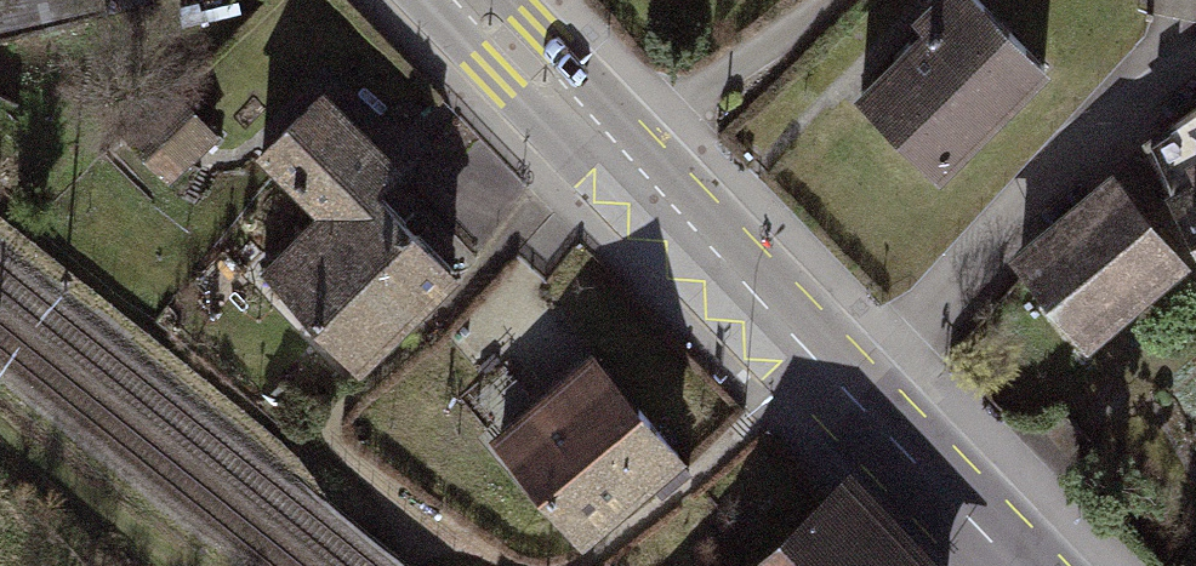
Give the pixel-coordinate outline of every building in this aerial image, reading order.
[(102,19),(98,0),(0,0),(0,42),(102,19)] [(861,97),(936,173),(1045,65),(980,0),(940,0),(919,21),(928,30),(861,97)] [(210,133),(171,90),(128,129),(167,172),(210,133)] [(332,224),(410,305),(446,270),(366,189),(385,171),(315,99),(261,152),(332,224)] [(1154,137),(1159,145),(1147,150),(1168,197),(1177,192),(1195,234),(1195,108),(1154,137)] [(1119,181),(1017,266),(1078,337),(1179,252),(1119,181)] [(410,305),(332,224),(276,278),(354,359),(410,305)] [(597,362),(499,447),(580,539),(648,480),(653,486),(665,476),(672,484),(688,470),(676,456),(678,454),(597,362)] [(763,565),(894,565),(832,501),(763,565)]
